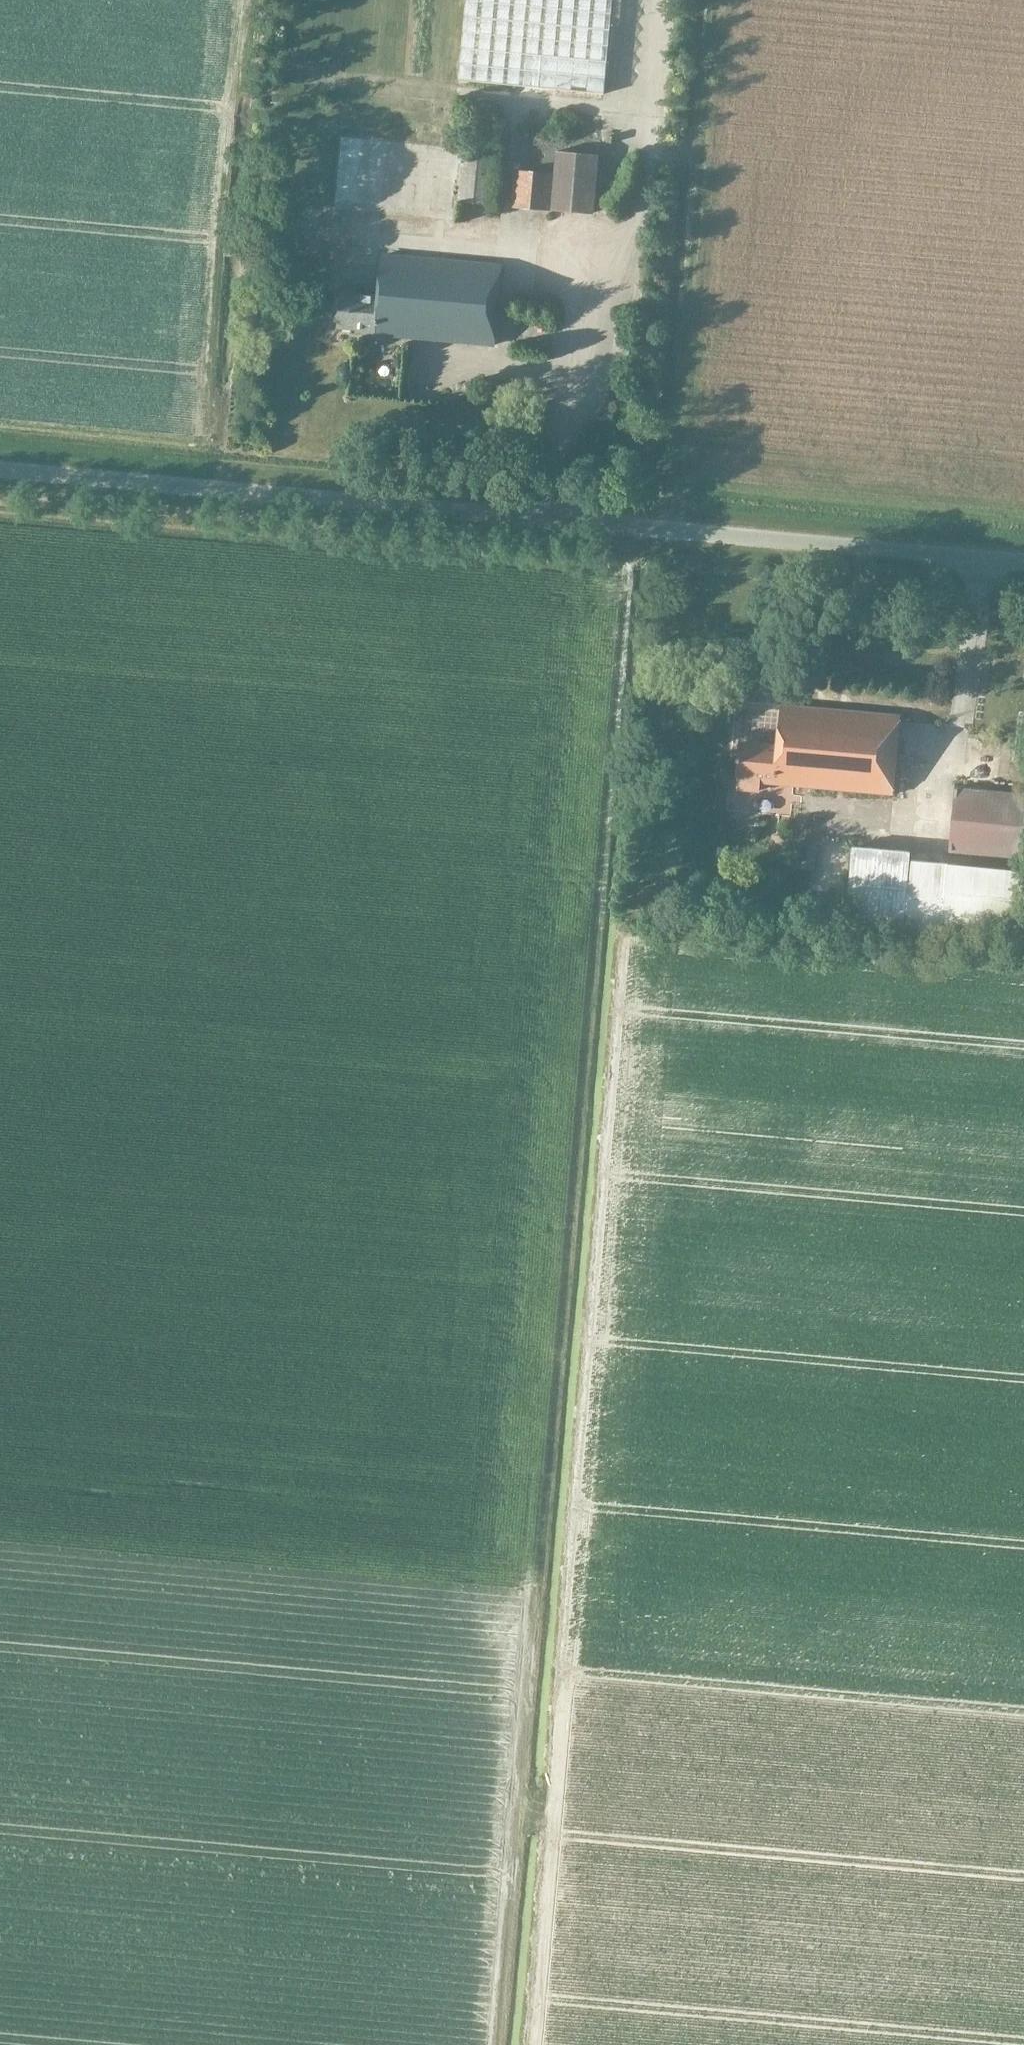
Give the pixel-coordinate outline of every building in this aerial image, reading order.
[(458,81),(602,94),(611,0),(466,0),(458,81)] [(459,203),(491,206),(497,142),(465,141),(459,203)] [(551,211),(593,215),(598,155),(558,152),(555,173),(515,171),(511,208),(551,211)] [(357,333),(496,345),(503,266),(381,257),(377,294),(343,292),(339,328),(358,330),(357,333)] [(759,785),(894,797),(903,716),(783,705),(781,745),(738,742),(736,792),(759,793),(759,785)] [(1023,858),(1023,794),(956,788),(950,851),(1023,858)] [(910,861),(911,853),(853,847),(846,920),(903,926),(902,934),(942,937),(943,923),(1021,930),(1023,889),(1023,872),(948,864),(910,861)]
